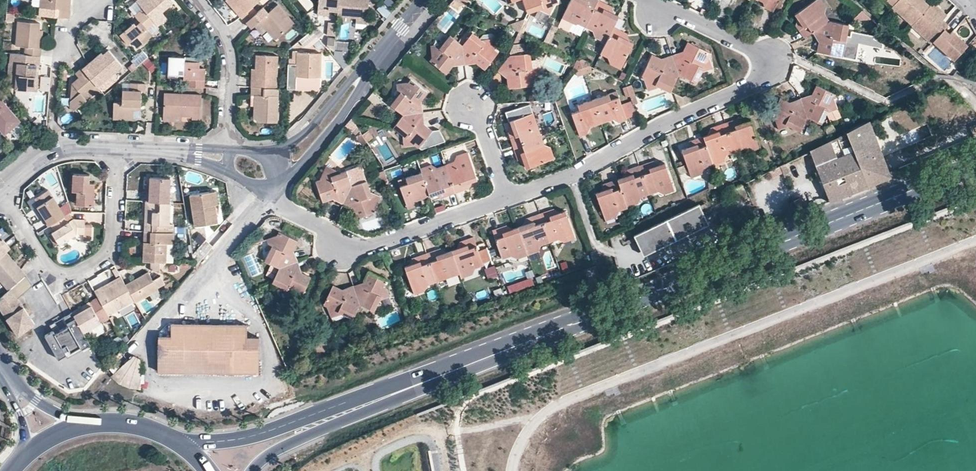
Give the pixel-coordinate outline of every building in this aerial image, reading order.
[(41,8),(51,9),(50,16),(71,18),(72,0),(41,0),(41,8)] [(158,26),(159,27),(169,19),(164,12),(176,2),(175,0),(138,0),(138,1),(144,8),(155,22),(158,26)] [(241,15),(246,21),(248,20),(258,11),(253,6),(259,0),(228,0),(234,7),(239,2),(246,10),(241,15)] [(328,12),(337,12),(338,0),(318,0),(318,5),(329,6),(328,12)] [(337,12),(337,17),(355,19),(367,20),(368,0),(338,0),(337,12)] [(468,0),(455,0),(451,8),(462,13),(468,0)] [(550,11),(554,3),(558,2),(557,0),(522,0),(527,13),(538,8),(543,7),(550,11)] [(578,23),(585,27),(597,0),(570,0),(562,16),(578,23)] [(607,37),(612,27),(618,15),(614,13),(603,8),(605,3),(599,0),(597,0),(585,27),(592,30),(607,37)] [(765,7),(773,11),(778,0),(765,0),(767,1),(765,7)] [(821,0),(817,3),(826,17),(828,9),(821,0)] [(889,2),(896,8),(903,0),(890,0),(889,2)] [(896,8),(894,10),(914,27),(930,9),(925,5),(919,0),(903,0),(896,8)] [(234,7),(241,15),(246,10),(239,2),(234,7)] [(269,12),(264,6),(258,11),(248,20),(254,27),(262,20),(277,37),(294,22),(278,3),(278,4),(272,9),(269,12)] [(610,5),(605,3),(603,8),(614,13),(610,5)] [(826,17),(817,3),(797,17),(799,20),(806,30),(801,33),(806,40),(814,35),(817,33),(831,23),(826,17)] [(384,5),(378,10),(387,21),(393,15),(384,5)] [(940,18),(943,15),(933,6),(930,9),(914,27),(912,29),(932,47),(934,45),(946,32),(950,27),(945,23),(940,18)] [(147,29),(155,22),(144,8),(136,15),(141,21),(137,25),(135,22),(124,31),(133,40),(138,47),(153,35),(150,32),(147,29)] [(863,13),(854,23),(872,21),(863,13)] [(570,26),(578,23),(562,16),(560,21),(570,26)] [(366,28),(367,20),(355,19),(354,30),(362,30),(366,28)] [(520,33),(524,23),(525,21),(507,27),(520,33)] [(40,47),(41,30),(41,23),(19,22),(17,46),(27,47),(27,54),(42,56),(43,47),(40,47)] [(150,32),(158,26),(155,22),(147,29),(150,32)] [(524,23),(520,33),(524,35),(529,25),(524,23)] [(818,54),(858,62),(861,46),(884,51),(885,46),(875,40),(876,38),(853,34),(852,39),(848,38),(850,27),(831,23),(817,33),(821,40),(820,44),(818,54)] [(261,37),(266,30),(259,25),(254,32),(261,37)] [(617,35),(619,30),(612,27),(607,37),(605,42),(600,54),(608,58),(622,65),(633,42),(630,41),(617,35)] [(594,37),(605,42),(607,37),(592,30),(594,37)] [(626,33),(619,30),(617,35),(630,41),(626,33)] [(129,44),(133,40),(124,31),(121,34),(129,44)] [(484,41),(481,39),(472,32),(461,44),(464,61),(472,60),(476,63),(484,69),(497,52),(494,49),(492,41),(484,41)] [(960,45),(951,37),(946,32),(934,45),(955,64),(969,48),(962,42),(960,45)] [(310,49),(319,41),(312,33),(300,43),(304,49),(310,49)] [(439,47),(430,48),(431,57),(428,59),(446,74),(452,66),(455,62),(464,61),(461,44),(450,34),(441,44),(439,47)] [(954,34),(951,37),(960,45),(962,42),(954,34)] [(703,68),(711,65),(709,57),(711,53),(687,41),(682,51),(679,56),(673,58),(678,74),(696,82),(702,72),(703,68)] [(539,73),(532,68),(531,64),(530,52),(525,53),(523,43),(512,45),(509,52),(509,54),(499,68),(505,72),(506,77),(507,88),(534,85),(533,81),(539,73)] [(287,91),(295,92),(296,78),(320,79),(322,50),(310,49),(304,49),(297,48),(293,54),(292,64),(289,64),(287,91)] [(104,54),(91,66),(85,71),(98,86),(123,67),(109,50),(104,54)] [(88,63),(91,66),(104,54),(101,52),(88,63)] [(17,78),(17,82),(16,88),(39,90),(40,80),(37,78),(38,65),(42,63),(42,56),(27,54),(16,53),(15,62),(12,63),(11,64),(10,77),(17,78)] [(655,84),(659,87),(670,92),(678,74),(673,58),(665,60),(661,58),(651,53),(640,78),(644,80),(646,87),(655,84)] [(257,79),(252,78),(252,87),(276,88),(277,56),(258,55),(257,69),(257,79)] [(199,81),(199,70),(199,63),(191,63),(185,63),(185,57),(171,57),(170,76),(183,76),(182,81),(187,81),(187,89),(204,90),(205,81),(199,81)] [(579,60),(582,67),(588,65),(589,62),(580,58),(579,60)] [(620,69),(622,65),(608,58),(609,64),(620,69)] [(575,70),(582,67),(579,60),(576,59),(572,68),(575,70)] [(540,71),(531,64),(532,68),(539,73),(540,71)] [(584,74),(591,72),(592,66),(588,65),(582,67),(584,74)] [(582,67),(575,70),(577,76),(584,74),(582,67)] [(70,103),(77,109),(100,89),(98,86),(85,71),(82,68),(76,75),(79,79),(72,86),(70,103)] [(497,70),(506,77),(505,72),(499,68),(497,70)] [(296,78),(295,92),(315,93),(320,88),(320,79),(296,78)] [(400,92),(397,95),(389,104),(402,114),(419,112),(418,104),(422,99),(427,92),(410,79),(407,82),(399,83),(400,92)] [(113,118),(134,119),(135,112),(135,107),(142,107),(142,92),(146,92),(146,83),(130,83),(130,91),(122,91),(122,104),(113,103),(113,118)] [(828,108),(836,106),(833,97),(835,94),(816,85),(811,94),(809,99),(802,101),(807,116),(822,123),(826,113),(828,108)] [(627,87),(633,104),(637,102),(631,86),(627,87)] [(259,95),(257,118),(257,121),(278,121),(279,88),(276,88),(252,87),(252,94),(254,94),(259,95)] [(164,116),(183,117),(193,117),(193,120),(200,120),(202,96),(165,94),(164,116)] [(615,115),(617,122),(625,120),(618,96),(610,99),(608,94),(593,99),(600,120),(615,115)] [(1,134),(4,131),(7,134),(22,122),(0,96),(0,134),(1,134)] [(785,123),(789,125),(800,131),(807,116),(802,101),(793,104),(788,102),(779,97),(770,117),(774,118),(777,126),(785,123)] [(584,125),(600,120),(593,99),(577,105),(579,110),(571,113),(579,136),(586,133),(584,125)] [(511,124),(513,129),(516,139),(511,141),(513,149),(542,138),(531,106),(506,115),(510,125),(511,124)] [(407,145),(415,144),(422,150),(445,142),(439,130),(432,131),(424,124),(420,121),(419,112),(402,114),(392,126),(402,134),(406,137),(407,145)] [(734,125),(732,119),(724,122),(735,151),(743,148),(758,143),(750,119),(746,121),(734,125)] [(601,123),(600,120),(584,125),(586,133),(590,127),(601,123)] [(846,131),(868,185),(890,176),(868,120),(846,130),(846,131)] [(718,130),(707,134),(703,136),(711,160),(727,154),(735,151),(724,122),(716,124),(718,130)] [(711,127),(707,134),(718,130),(716,124),(711,127)] [(939,127),(941,133),(947,131),(944,124),(939,127)] [(829,200),(868,185),(846,131),(810,150),(810,151),(805,154),(807,159),(813,157),(829,200)] [(697,144),(686,148),(681,149),(689,173),(705,168),(713,165),(711,160),(703,136),(695,139),(697,144)] [(550,162),(545,146),(542,138),(513,149),(516,157),(521,155),(525,165),(527,170),(550,162)] [(689,140),(686,148),(697,144),(695,139),(689,140)] [(760,148),(758,143),(743,148),(749,152),(760,148)] [(551,149),(545,146),(550,162),(555,160),(551,149)] [(456,154),(453,161),(468,156),(467,151),(456,154)] [(722,161),(727,154),(711,160),(713,165),(722,161)] [(518,162),(525,165),(521,155),(516,157),(518,162)] [(461,185),(472,181),(476,179),(468,156),(453,161),(445,164),(455,193),(462,190),(461,185)] [(657,191),(672,186),(664,162),(659,164),(649,168),(647,162),(639,165),(649,194),(657,191)] [(789,175),(785,163),(780,166),(784,177),(789,175)] [(420,167),(421,172),(422,173),(437,167),(431,164),(420,167)] [(445,190),(446,196),(455,193),(445,164),(437,167),(422,173),(429,193),(430,196),(435,194),(445,190)] [(632,173),(622,177),(617,179),(625,202),(641,197),(649,194),(639,165),(631,168),(632,173)] [(625,170),(622,177),(632,173),(631,168),(625,170)] [(701,174),(705,168),(689,173),(691,178),(701,174)] [(331,176),(323,172),(319,179),(315,181),(322,202),(332,199),(336,197),(344,200),(350,187),(352,184),(345,170),(335,174),(331,176)] [(413,198),(429,193),(422,173),(421,172),(406,177),(408,183),(400,185),(408,208),(416,206),(413,198)] [(76,191),(76,203),(93,204),(94,185),(88,185),(89,177),(73,177),(72,191),(76,191)] [(150,194),(145,194),(145,203),(149,203),(169,203),(169,179),(150,179),(150,187),(150,194)] [(372,195),(370,191),(366,179),(352,184),(350,187),(344,200),(351,203),(352,208),(356,218),(377,210),(376,207),(379,199),(372,195)] [(603,216),(618,211),(627,208),(627,207),(625,202),(617,179),(609,181),(611,187),(600,190),(595,192),(603,216)] [(468,188),(472,181),(461,185),(462,190),(468,188)] [(603,183),(600,190),(611,187),(609,181),(603,183)] [(673,188),(672,186),(657,191),(663,195),(674,191),(673,188)] [(69,213),(71,211),(68,202),(59,208),(47,190),(33,199),(38,206),(46,218),(43,220),(47,227),(49,226),(63,216),(69,213)] [(212,208),(209,191),(190,195),(196,232),(219,229),(216,208),(212,208)] [(215,191),(209,191),(212,208),(216,208),(218,207),(215,191)] [(381,196),(370,191),(372,195),(379,199),(381,196)] [(418,200),(430,196),(429,193),(413,198),(416,206),(418,200)] [(638,203),(641,197),(625,202),(627,207),(638,203)] [(800,199),(794,201),(798,213),(804,210),(800,199)] [(344,200),(342,203),(352,208),(351,203),(344,200)] [(145,223),(145,231),(173,232),(173,224),(169,224),(169,203),(149,203),(149,223),(145,223)] [(700,205),(639,234),(646,250),(708,221),(700,205)] [(35,208),(43,220),(46,218),(38,206),(35,208)] [(549,215),(547,210),(540,213),(550,241),(558,239),(573,234),(565,210),(560,212),(549,215)] [(615,217),(618,211),(603,216),(605,221),(615,217)] [(734,211),(719,217),(729,240),(744,234),(734,211)] [(533,221),(522,225),(518,226),(526,250),(541,245),(550,241),(540,213),(532,216),(533,221)] [(63,216),(49,226),(53,231),(50,233),(58,245),(74,233),(79,234),(79,238),(88,238),(88,224),(82,223),(82,219),(71,218),(69,219),(67,221),(63,216)] [(525,218),(522,225),(533,221),(532,216),(525,218)] [(272,245),(270,249),(264,260),(278,268),(294,262),(291,255),(294,250),(298,240),(285,234),(289,226),(283,223),(277,234),(269,237),(272,245)] [(502,232),(500,227),(492,230),(502,258),(510,255),(526,250),(518,226),(513,228),(502,232)] [(173,232),(145,231),(144,261),(149,261),(166,262),(167,244),(173,244),(173,232)] [(574,239),(573,234),(558,239),(564,242),(574,239)] [(467,244),(457,248),(452,249),(460,273),(475,268),(483,264),(473,236),(465,239),(467,244)] [(460,241),(457,248),(467,244),(465,239),(460,241)] [(192,254),(194,267),(211,248),(204,241),(192,254)] [(0,244),(0,261),(7,256),(11,253),(6,246),(4,249),(0,244)] [(526,250),(528,255),(538,251),(541,245),(526,250)] [(436,254),(434,249),(426,252),(436,281),(444,278),(460,273),(452,249),(447,251),(436,254)] [(528,255),(526,250),(510,255),(518,258),(528,255)] [(420,260),(410,264),(405,266),(413,289),(428,284),(436,281),(426,252),(419,255),(420,260)] [(412,257),(410,264),(420,260),(419,255),(412,257)] [(7,256),(0,261),(0,282),(9,293),(26,279),(7,256)] [(166,262),(149,261),(149,270),(166,270),(166,262)] [(166,262),(166,270),(175,270),(175,262),(173,262),(166,262)] [(287,289),(290,297),(297,294),(301,296),(311,276),(302,271),(297,269),(294,262),(278,268),(272,282),(283,287),(287,289)] [(585,269),(587,277),(597,274),(594,266),(585,269)] [(460,273),(461,278),(472,274),(475,268),(460,273)] [(489,279),(495,277),(492,268),(486,270),(489,279)] [(147,270),(124,283),(134,299),(135,301),(158,288),(157,287),(165,282),(160,274),(153,279),(147,270)] [(381,296),(389,293),(387,285),(388,281),(369,271),(364,281),(361,286),(354,288),(359,304),(374,311),(379,300),(381,296)] [(461,278),(460,273),(444,278),(451,281),(461,278)] [(119,274),(100,285),(103,290),(122,278),(119,274)] [(103,290),(100,285),(94,289),(98,296),(108,314),(134,299),(124,283),(122,278),(103,290)] [(0,300),(0,311),(22,338),(37,325),(18,301),(34,289),(26,279),(9,293),(0,300)] [(338,311),(341,313),(353,318),(359,304),(354,288),(347,291),(342,289),(333,284),(323,304),(327,306),(330,314),(338,311)] [(424,291),(428,284),(413,289),(415,294),(424,291)] [(161,293),(158,288),(149,293),(152,298),(161,293)] [(91,300),(103,320),(109,316),(108,314),(98,296),(91,300)] [(91,300),(89,301),(91,305),(100,321),(103,320),(91,300)] [(91,305),(89,301),(72,311),(74,314),(91,305)] [(100,321),(91,305),(74,314),(84,331),(100,321)] [(74,314),(72,311),(61,317),(67,326),(53,334),(51,330),(43,334),(54,353),(62,348),(61,346),(65,343),(70,351),(88,340),(84,331),(74,314)] [(100,321),(84,331),(88,340),(106,329),(101,322),(100,321)] [(51,330),(53,334),(59,331),(53,322),(48,325),(51,330)] [(172,338),(160,338),(159,373),(259,374),(260,338),(246,338),(247,326),(172,324),(172,338)] [(62,348),(54,353),(57,359),(64,355),(67,358),(90,344),(88,340),(70,351),(65,343),(61,346),(62,348)] [(139,358),(132,356),(112,374),(119,382),(124,386),(131,387),(139,387),(139,358)]
